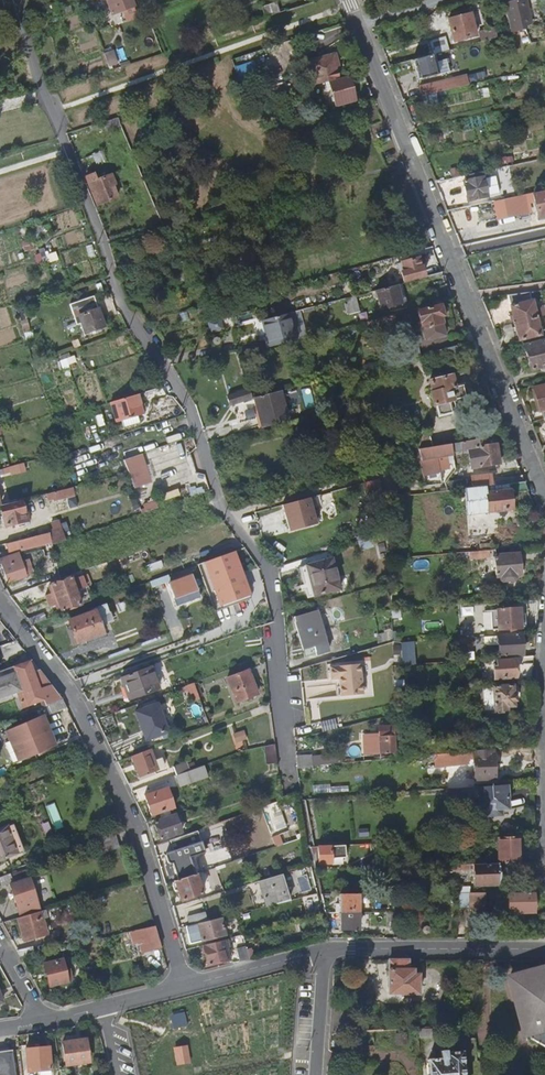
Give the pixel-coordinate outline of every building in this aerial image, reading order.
[(132,0),(108,0),(113,14),(124,10),(124,11),(135,7),(132,0)] [(261,7),(264,17),(279,13),(275,3),(261,7)] [(518,8),(518,10),(519,16),(527,14),(526,6),(518,8)] [(529,23),(527,14),(519,16),(518,10),(509,12),(513,29),(523,27),(523,26),(529,23)] [(471,15),(448,20),(453,41),(476,36),(471,15)] [(344,36),(341,26),(331,29),(334,39),(344,36)] [(446,35),(430,40),(434,53),(450,49),(446,35)] [(434,54),(413,59),(416,71),(420,70),(422,79),(439,74),(434,54)] [(309,81),(310,87),(329,82),(339,79),(336,69),(340,68),(336,56),(309,63),(312,75),(315,74),(316,79),(309,81)] [(352,86),(367,82),(363,72),(339,79),(329,82),(335,105),(356,99),(352,86)] [(421,87),(423,96),(436,92),(433,84),(421,87)] [(108,130),(121,126),(117,117),(105,121),(108,130)] [(97,174),(88,177),(99,206),(118,199),(113,186),(117,185),(113,175),(99,180),(97,174)] [(485,177),(465,181),(468,200),(488,197),(485,177)] [(532,195),(537,219),(544,218),(544,193),(532,195)] [(55,215),(61,230),(80,223),(74,208),(55,215)] [(60,249),(65,266),(92,259),(88,242),(87,242),(84,228),(56,236),(60,249)] [(221,244),(214,245),(217,255),(224,254),(221,244)] [(237,269),(256,265),(253,255),(247,256),(246,251),(233,254),(237,269)] [(401,272),(404,283),(424,277),(421,267),(420,267),(417,258),(399,263),(402,272),(401,272)] [(402,304),(397,285),(378,290),(382,309),(402,304)] [(530,292),(508,294),(516,322),(537,317),(530,292)] [(360,313),(356,296),(347,298),(351,315),(360,313)] [(98,305),(78,311),(84,330),(104,323),(98,305)] [(444,331),(441,320),(437,321),(436,317),(440,316),(443,316),(440,305),(431,307),(418,310),(425,336),(444,331)] [(263,321),(270,346),(295,339),(288,314),(263,321)] [(542,334),(537,317),(516,322),(520,339),(542,334)] [(525,345),(531,369),(544,366),(544,340),(525,345)] [(452,354),(473,349),(471,341),(450,347),(452,354)] [(405,351),(406,358),(421,354),(420,347),(405,351)] [(455,376),(433,381),(435,392),(433,393),(435,406),(438,405),(440,415),(452,413),(450,403),(468,399),(466,385),(457,387),(455,376)] [(544,417),(544,385),(535,387),(540,411),(543,410),(544,417)] [(287,388),(260,395),(264,408),(267,407),(273,426),(295,420),(287,388)] [(230,404),(253,400),(250,389),(228,393),(230,404)] [(144,414),(137,393),(110,402),(117,421),(144,414)] [(53,421),(47,423),(50,435),(57,433),(53,421)] [(415,434),(419,446),(420,449),(433,447),(428,431),(415,434)] [(409,460),(392,465),(393,468),(418,461),(422,476),(438,472),(434,457),(454,453),(471,449),(473,467),(501,463),(499,445),(497,445),(496,435),(433,447),(420,449),(422,457),(409,460)] [(406,449),(409,460),(422,457),(420,449),(419,446),(406,449)] [(142,453),(125,458),(130,472),(134,483),(151,477),(142,453)] [(475,477),(476,488),(494,486),(493,475),(475,477)] [(512,492),(529,491),(526,482),(494,486),(476,488),(466,489),(467,497),(487,495),(489,512),(513,509),(512,492)] [(68,497),(65,489),(48,493),(49,499),(56,497),(57,499),(68,497)] [(142,506),(145,513),(162,507),(158,497),(145,501),(146,504),(142,506)] [(281,505),(289,533),(315,525),(308,498),(281,505)] [(20,502),(0,507),(0,511),(4,527),(22,522),(20,514),(23,513),(24,511),(24,507),(23,505),(21,503),(20,502)] [(54,543),(68,538),(61,527),(53,529),(54,532),(49,533),(54,543)] [(18,548),(51,541),(49,533),(15,541),(18,548)] [(372,544),(387,540),(387,533),(371,538),(372,544)] [(517,554),(517,549),(495,551),(495,557),(493,557),(494,578),(498,577),(499,581),(502,583),(512,582),(515,580),(515,576),(520,576),(519,554),(517,554)] [(252,595),(236,550),(203,561),(219,606),(252,595)] [(488,558),(488,551),(467,553),(468,560),(488,558)] [(524,562),(540,562),(540,551),(523,553),(524,562)] [(18,553),(0,558),(0,561),(8,581),(26,575),(18,553)] [(300,566),(310,597),(337,589),(328,558),(300,566)] [(310,597),(300,566),(296,568),(305,598),(310,597)] [(191,575),(167,583),(176,606),(199,598),(191,575)] [(67,577),(50,584),(60,610),(77,604),(73,590),(83,586),(79,576),(68,580),(67,577)] [(26,590),(9,597),(13,601),(28,596),(26,590)] [(67,631),(72,643),(102,632),(98,623),(110,619),(104,602),(92,607),(93,610),(67,620),(71,630),(67,631)] [(500,630),(500,636),(522,635),(521,613),(521,608),(498,608),(487,609),(488,631),(500,630)] [(317,610),(293,617),(303,648),(327,641),(317,610)] [(43,613),(27,619),(32,625),(46,620),(43,613)] [(377,632),(380,644),(393,640),(392,628),(377,632)] [(500,636),(498,636),(499,655),(523,654),(522,635),(500,636)] [(518,656),(517,678),(533,679),(534,657),(518,656)] [(17,691),(24,706),(41,700),(43,707),(46,706),(63,699),(32,659),(0,671),(0,698),(17,691)] [(514,676),(513,665),(509,666),(508,659),(494,660),(495,666),(491,666),(492,677),(514,676)] [(149,668),(121,679),(125,689),(127,688),(131,698),(156,689),(149,668)] [(248,671),(228,678),(238,701),(257,693),(248,671)] [(193,682),(187,684),(193,700),(199,698),(193,682)] [(513,694),(513,685),(493,686),(494,711),(496,711),(496,714),(502,713),(502,711),(504,710),(504,706),(514,705),(513,701),(516,701),(515,694),(513,694)] [(63,699),(46,706),(50,713),(67,707),(63,699)] [(157,702),(135,711),(146,739),(168,731),(157,702)] [(42,714),(4,731),(18,762),(56,745),(42,714)] [(394,752),(393,725),(378,726),(378,736),(383,736),(384,752),(394,752)] [(255,730),(245,733),(248,741),(258,738),(255,730)] [(276,744),(268,746),(270,759),(278,758),(276,744)] [(154,762),(150,748),(132,755),(139,775),(162,767),(159,760),(154,762)] [(491,749),(449,753),(449,759),(475,758),(477,780),(495,778),(493,754),(492,755),(491,749)] [(298,765),(336,764),(336,753),(297,754),(298,765)] [(174,765),(178,776),(191,772),(187,760),(174,765)] [(191,772),(178,776),(181,785),(195,780),(193,776),(200,774),(199,769),(191,772)] [(471,795),(479,789),(479,787),(478,786),(452,788),(453,797),(471,795)] [(479,787),(479,789),(480,815),(495,814),(494,808),(502,807),(508,807),(508,795),(509,795),(510,793),(510,789),(507,787),(507,786),(479,787)] [(167,787),(145,795),(152,815),(174,807),(167,787)] [(272,834),(289,827),(278,801),(262,807),(272,834)] [(176,816),(155,822),(161,839),(182,833),(176,816)] [(10,824),(0,828),(0,858),(21,849),(10,824)] [(180,838),(183,848),(211,839),(207,828),(180,838)] [(99,837),(104,851),(120,846),(116,832),(99,837)] [(499,837),(500,863),(519,862),(518,836),(499,837)] [(182,860),(188,877),(199,873),(205,871),(199,854),(214,849),(211,839),(183,848),(177,850),(175,853),(178,860),(180,861),(182,860)] [(331,846),(315,846),(316,862),(331,861),(331,846)] [(474,863),(474,870),(475,870),(475,884),(501,883),(500,863),(474,863)] [(523,879),(543,879),(539,865),(523,865),(523,879)] [(205,892),(199,873),(188,877),(186,877),(176,881),(175,884),(177,890),(179,891),(181,891),(184,899),(205,892)] [(9,884),(12,883),(10,875),(0,877),(0,887),(9,884)] [(282,876),(259,882),(265,907),(288,902),(282,876)] [(9,884),(16,908),(36,902),(28,878),(12,883),(9,884)] [(340,893),(340,912),(359,912),(359,893),(340,893)] [(472,893),(463,893),(463,907),(472,907),(472,893)] [(485,893),(472,893),(472,907),(485,907),(485,893)] [(533,913),(533,893),(509,893),(509,913),(533,913)] [(36,902),(16,908),(19,918),(39,912),(36,902)] [(188,922),(207,917),(206,911),(187,915),(188,922)] [(19,918),(17,918),(21,929),(24,941),(45,935),(39,912),(19,918)] [(359,912),(340,912),(340,928),(359,929),(359,912)] [(225,936),(220,919),(186,927),(191,944),(225,936)] [(429,924),(425,926),(423,930),(425,933),(427,934),(431,932),(433,929),(431,926),(429,924)] [(155,926),(129,932),(133,945),(139,943),(142,953),(162,947),(155,926)] [(223,940),(203,945),(208,964),(228,960),(223,940)] [(235,948),(238,962),(248,959),(245,946),(235,948)] [(17,951),(21,958),(35,954),(33,947),(17,951)] [(66,959),(44,963),(47,974),(49,985),(71,981),(66,959)] [(389,960),(389,993),(418,994),(418,975),(413,975),(413,970),(408,970),(407,960),(389,960)] [(535,1047),(544,1035),(544,1034),(544,969),(509,979),(527,1042),(535,1047)] [(419,1029),(419,1037),(431,1037),(431,1028),(419,1029)] [(544,1035),(535,1047),(544,1052),(544,1034),(544,1035)] [(69,1044),(58,1045),(61,1069),(85,1066),(82,1042),(69,1044)] [(25,1074),(31,1074),(48,1073),(46,1050),(33,1051),(23,1052),(25,1074)] [(429,1074),(464,1074),(461,1052),(446,1053),(445,1051),(440,1051),(441,1059),(428,1060),(429,1074)] [(10,1053),(0,1054),(0,1074),(13,1074),(10,1053)]
